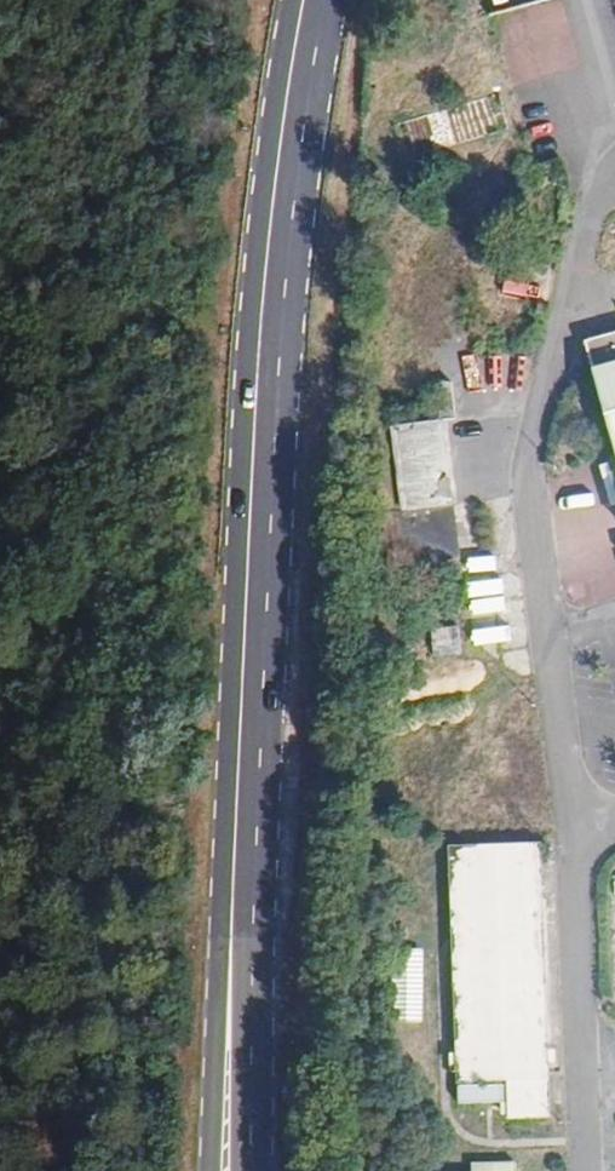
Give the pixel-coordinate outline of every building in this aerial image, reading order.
[(504,292),(538,301),(542,283),(509,275),(504,292)] [(595,382),(614,451),(614,376),(595,382)] [(453,382),(393,388),(415,588),(478,581),(453,382)] [(436,658),(463,656),(461,629),(433,632),(436,658)] [(546,850),(451,851),(452,1094),(515,1094),(516,1129),(550,1128),(546,850)]
